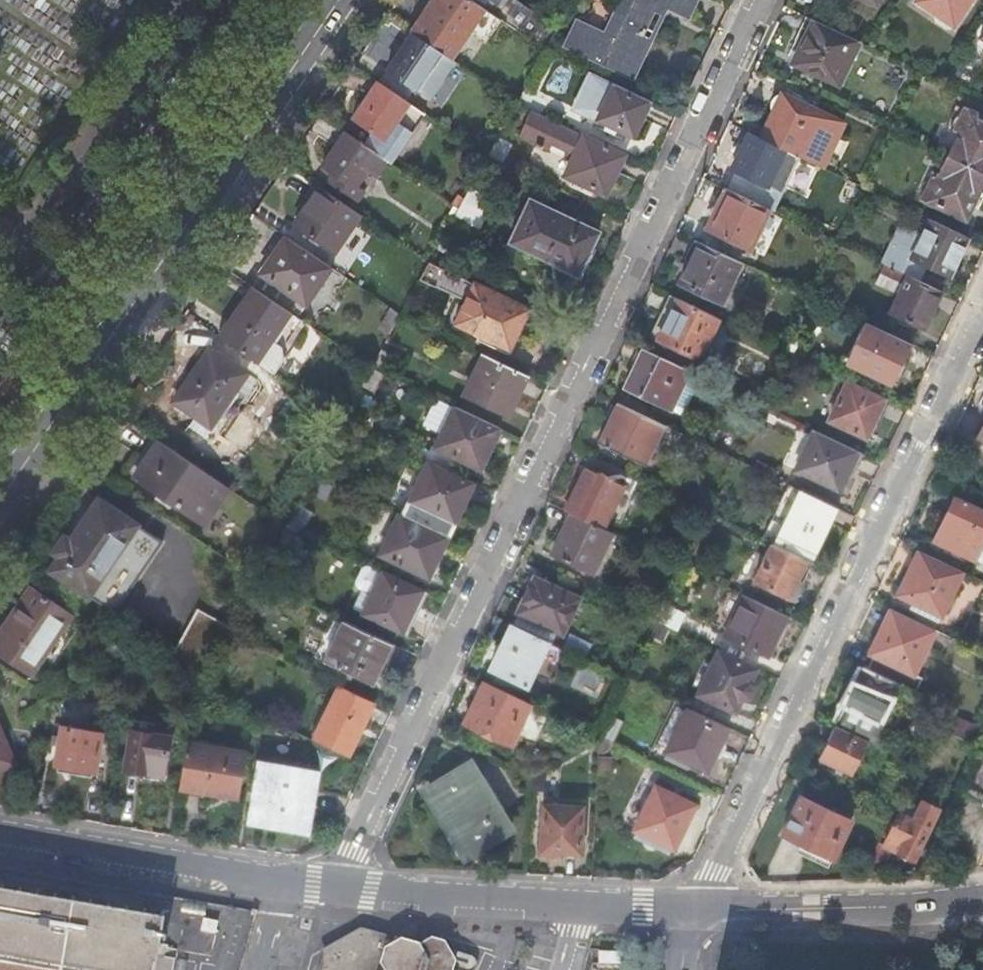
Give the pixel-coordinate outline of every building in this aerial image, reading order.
[(500,20),(481,7),(471,0),(434,0),(412,32),(450,58),(469,31),(485,42),(500,20)] [(647,32),(656,12),(663,16),(667,9),(688,18),(697,0),(623,0),(615,17),(647,32)] [(955,29),(975,0),(917,0),(915,2),(955,29)] [(644,37),(647,32),(615,17),(605,37),(577,23),(571,36),(580,41),(575,51),(633,79),(651,40),(644,37)] [(837,85),(859,41),(808,17),(798,37),(789,56),(794,59),(792,64),(837,85)] [(450,58),(412,32),(378,82),(407,102),(415,89),(431,100),(457,63),(450,58)] [(407,102),(378,82),(352,120),(367,131),(366,133),(370,135),(371,133),(383,141),(409,103),(407,102)] [(652,102),(616,84),(598,121),(614,128),(634,138),(652,102)] [(785,150),(824,169),(845,125),(809,108),(782,95),(760,139),(785,150)] [(982,173),(982,118),(966,110),(956,130),(961,132),(949,156),(982,173)] [(574,160),(565,177),(583,185),(606,196),(626,156),(586,136),(532,111),(520,136),(537,145),(536,147),(542,150),(544,148),(550,151),(554,143),(568,150),(566,156),(574,160)] [(386,160),(344,132),(322,165),(328,169),(323,177),(356,200),(362,192),(355,187),(364,173),(367,169),(375,175),(386,160)] [(785,150),(760,139),(750,134),(736,160),(732,170),(767,187),(785,150)] [(982,185),(982,173),(949,156),(937,181),(933,179),(923,200),(966,220),(969,213),(982,185)] [(367,169),(364,173),(373,179),(375,175),(367,169)] [(334,251),(360,215),(318,187),(293,224),(334,251)] [(494,201),(470,189),(455,216),(480,228),(494,201)] [(751,251),(771,210),(726,189),(705,229),(724,238),(751,251)] [(577,277),(586,257),(598,232),(530,200),(509,243),(577,277)] [(949,279),(968,238),(930,220),(922,236),(900,226),(882,264),(884,265),(908,276),(921,283),(928,269),(938,274),(949,279)] [(252,287),(286,310),(295,298),(305,305),(330,268),(285,237),(252,287)] [(740,262),(700,243),(689,264),(680,283),(721,303),(740,262)] [(474,283),(429,262),(421,277),(462,297),(467,291),(469,292),(454,324),(478,336),(489,341),(510,351),(513,344),(521,329),(529,310),(474,283)] [(875,285),(898,296),(908,276),(884,265),(875,285)] [(924,331),(942,293),(921,283),(908,276),(898,296),(890,314),(909,323),(924,331)] [(279,348),(299,319),(286,310),(252,287),(218,336),(272,373),(281,359),(279,348)] [(719,319),(677,299),(662,330),(657,340),(699,360),(719,319)] [(380,329),(390,334),(400,315),(391,309),(380,329)] [(912,344),(865,322),(845,363),(892,386),(901,366),(912,344)] [(489,341),(478,336),(476,340),(508,355),(510,351),(489,341)] [(172,402),(219,434),(243,399),(234,392),(246,374),(209,349),(199,363),(183,387),(172,402)] [(688,371),(689,371),(643,349),(633,369),(623,389),(669,411),(670,410),(688,371)] [(371,367),(381,372),(390,355),(381,350),(371,367)] [(511,408),(527,375),(483,355),(463,395),(507,416),(511,408)] [(688,371),(670,410),(682,416),(700,377),(688,371)] [(886,398),(848,380),(829,420),(866,439),(871,427),(886,398)] [(676,449),(683,435),(617,403),(597,443),(618,453),(645,467),(658,440),(676,449)] [(482,462),(499,428),(454,407),(434,448),(479,468),(482,462)] [(852,474),(862,453),(815,431),(795,471),(839,493),(845,479),(849,481),(852,474)] [(227,487),(151,435),(126,472),(203,523),(227,487)] [(632,492),(638,480),(591,457),(587,466),(565,512),(570,514),(602,529),(622,487),(632,492)] [(459,511),(473,483),(428,461),(409,500),(402,497),(395,512),(399,514),(447,536),(459,511)] [(817,555),(839,509),(789,486),(764,540),(772,544),(807,560),(813,563),(817,555)] [(956,496),(935,541),(956,551),(982,564),(982,509),(956,496)] [(112,613),(160,543),(97,500),(88,513),(74,535),(69,542),(65,540),(60,541),(53,551),(55,554),(59,556),(49,570),(112,613)] [(447,536),(399,514),(379,555),(427,578),(432,569),(448,537),(447,536)] [(591,574),(611,533),(602,529),(570,514),(561,533),(550,555),(591,574)] [(795,587),(807,560),(772,544),(754,582),(789,599),(795,587)] [(964,571),(919,550),(897,596),(912,604),(909,609),(918,613),(938,623),(940,617),(942,618),(964,571)] [(256,555),(246,573),(255,579),(265,561),(256,555)] [(352,609),(362,614),(383,572),(368,565),(363,567),(355,583),(357,589),(361,591),(352,609)] [(426,593),(383,572),(362,614),(401,633),(409,617),(414,607),(418,609),(426,593)] [(531,584),(517,613),(557,632),(562,635),(579,599),(534,577),(531,584)] [(27,588),(28,588),(0,629),(0,657),(29,677),(30,675),(29,674),(69,617),(70,617),(72,615),(29,586),(27,588)] [(767,658),(787,617),(743,596),(722,637),(747,649),(767,658)] [(663,605),(655,620),(677,631),(685,616),(663,605)] [(197,609),(167,664),(196,684),(197,684),(226,632),(229,626),(197,609)] [(896,684),(915,693),(921,680),(914,676),(934,632),(890,612),(870,654),(874,657),(871,664),(867,670),(896,684)] [(547,641),(552,644),(557,632),(517,613),(511,624),(547,641)] [(400,648),(334,616),(315,657),(353,676),(380,688),(400,648)] [(547,641),(511,624),(490,669),(495,671),(526,686),(547,641)] [(589,646),(568,636),(563,649),(584,659),(589,646)] [(756,669),(718,651),(696,694),(734,713),(736,708),(756,669)] [(896,684),(867,670),(863,668),(838,721),(835,727),(868,743),(885,751),(894,730),(877,722),(896,684)] [(510,747),(530,705),(483,683),(466,719),(463,725),(510,747)] [(313,740),(347,757),(361,729),(374,702),(339,685),(313,740)] [(667,750),(686,712),(676,706),(656,745),(667,750)] [(728,728),(688,709),(686,712),(667,750),(666,752),(690,763),(694,765),(707,772),(714,757),(719,755),(723,747),(721,742),(728,728)] [(623,724),(609,718),(599,738),(613,745),(623,724)] [(162,777),(169,737),(151,734),(153,724),(132,720),(123,771),(127,771),(128,773),(129,774),(132,775),(136,776),(139,775),(141,773),(148,774),(162,777)] [(187,737),(188,727),(177,726),(176,735),(187,737)] [(93,773),(100,733),(61,727),(54,766),(73,770),(93,773)] [(852,776),(868,743),(835,727),(819,761),(834,768),(852,776)] [(12,764),(0,734),(0,769),(12,764)] [(187,738),(178,788),(225,796),(239,798),(247,752),(230,750),(230,745),(187,738)] [(599,738),(598,755),(602,756),(612,750),(614,746),(613,745),(599,738)] [(690,763),(666,752),(663,759),(687,770),(690,763)] [(319,772),(320,769),(258,759),(251,801),(247,824),(308,834),(309,832),(304,831),(309,800),(314,771),(319,772)] [(464,851),(475,852),(510,831),(468,762),(432,784),(428,797),(443,822),(459,847),(460,846),(464,851)] [(680,834),(694,806),(656,788),(634,831),(637,832),(634,837),(643,841),(643,845),(644,848),(651,851),(657,849),(670,854),(673,849),(673,848),(680,834)] [(792,840),(799,844),(831,859),(833,860),(852,821),(802,797),(783,836),(792,840)] [(862,880),(879,879),(893,851),(900,854),(900,857),(910,862),(914,860),(939,810),(923,802),(913,821),(900,814),(884,846),(879,844),(862,880)] [(580,854),(583,807),(543,804),(540,851),(580,854)] [(831,859),(799,844),(795,853),(827,868),(831,859)] [(7,960),(7,966),(9,966),(11,961),(24,963),(25,969),(27,969),(29,964),(42,966),(42,969),(45,969),(46,967),(60,969),(64,969),(66,969),(174,969),(176,958),(158,955),(164,921),(163,915),(161,915),(159,920),(146,917),(146,912),(144,912),(142,917),(128,914),(128,909),(126,909),(124,914),(111,911),(111,906),(108,906),(107,911),(94,908),(94,903),(91,903),(89,908),(76,905),(75,900),(73,900),(71,904),(58,902),(57,897),(55,897),(53,901),(40,899),(39,894),(37,894),(35,898),(23,896),(22,891),(20,891),(18,896),(5,893),(5,888),(3,888),(1,893),(0,892),(0,959),(7,960)] [(338,940),(319,951),(322,956),(361,934),(393,943),(388,935),(361,927),(338,940)] [(453,969),(450,950),(449,949),(444,941),(431,938),(420,944),(401,939),(393,943),(361,934),(322,956),(318,969),(453,969)]
